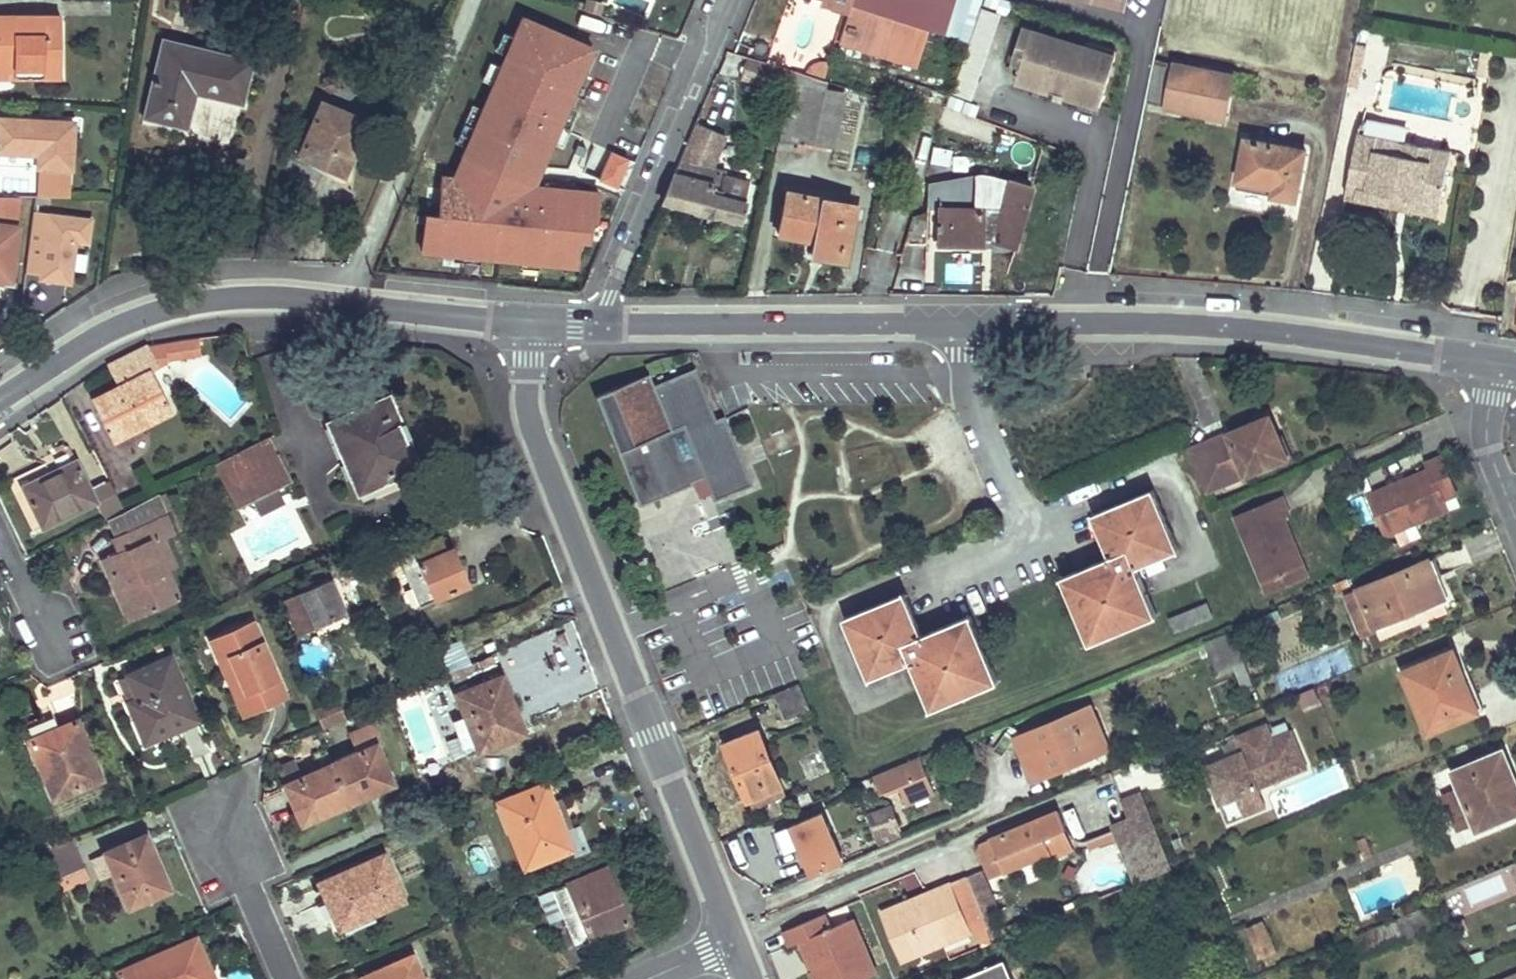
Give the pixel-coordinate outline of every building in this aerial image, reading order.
[(489,3),(516,11),(522,0),(490,0),(489,3)] [(837,0),(820,0),(819,2),(846,11),(848,3),(837,0)] [(848,3),(849,0),(851,1),(929,26),(943,30),(953,0),(838,0),(848,3)] [(943,30),(969,39),(982,0),(953,0),(943,30)] [(1123,9),(1126,0),(1092,0),(1123,9)] [(917,64),(929,26),(851,1),(839,39),(917,64)] [(560,7),(545,3),(535,28),(551,34),(560,7)] [(582,13),(560,7),(551,34),(571,40),(582,13)] [(0,16),(0,65),(14,65),(42,68),(42,77),(60,77),(60,15),(0,16)] [(1033,52),(1039,33),(1025,29),(1015,62),(1023,65),(1027,50),(1033,52)] [(1101,106),(1110,77),(1096,72),(1102,52),(1039,33),(1033,52),(1027,50),(1023,65),(1018,81),(1053,91),(1054,88),(1066,92),(1065,95),(1101,106)] [(258,61),(161,37),(143,115),(189,126),(197,91),(248,104),(258,61)] [(978,42),(969,39),(964,51),(974,55),(978,42)] [(1368,45),(1356,43),(1348,84),(1359,86),(1368,45)] [(1110,77),(1116,57),(1102,52),(1096,72),(1110,77)] [(1235,74),(1156,58),(1147,100),(1226,117),(1235,74)] [(809,74),(824,78),(829,64),(826,63),(823,63),(820,63),(819,63),(817,64),(815,66),(813,67),(811,69),(810,71),(809,73),(809,74)] [(0,65),(0,77),(42,77),(42,68),(14,65),(0,65)] [(797,141),(798,139),(826,145),(837,94),(791,84),(779,137),(797,141)] [(460,96),(449,92),(445,103),(455,108),(460,96)] [(847,96),(837,94),(826,145),(836,147),(847,96)] [(366,119),(322,100),(299,154),(344,173),(366,119)] [(726,118),(703,108),(663,199),(740,219),(745,198),(719,191),(724,173),(710,170),(711,163),(696,159),(700,150),(710,155),(726,118)] [(0,117),(0,151),(38,153),(38,167),(72,169),(75,121),(0,117)] [(1406,140),(1361,131),(1358,144),(1403,153),(1406,140)] [(1307,149),(1248,137),(1239,179),(1278,187),(1276,194),(1298,199),(1307,149)] [(1435,145),(1406,140),(1403,153),(1358,144),(1348,196),(1369,201),(1371,189),(1441,202),(1449,162),(1431,160),(1435,145)] [(476,153),(446,143),(430,188),(460,199),(476,153)] [(1452,149),(1435,145),(1431,160),(1449,162),(1452,149)] [(619,186),(630,157),(608,148),(597,177),(619,186)] [(726,167),(711,163),(710,170),(724,173),(726,167)] [(748,179),(724,173),(719,191),(745,198),(748,179)] [(981,173),(927,182),(926,205),(939,206),(937,241),(983,243),(984,238),(1015,247),(1032,188),(981,173)] [(855,203),(786,189),(778,230),(814,237),(810,251),(845,257),(855,203)] [(1441,202),(1371,189),(1369,201),(1438,215),(1441,202)] [(468,209),(428,198),(424,213),(405,208),(399,236),(417,241),(417,237),(459,247),(468,209)] [(73,283),(75,252),(90,253),(92,213),(36,210),(32,281),(73,283)] [(569,217),(550,213),(545,239),(525,235),(513,258),(589,273),(595,234),(566,229),(569,217)] [(0,223),(0,278),(11,279),(18,225),(0,223)] [(171,362),(161,344),(148,346),(115,362),(125,382),(117,386),(92,399),(112,442),(173,411),(153,371),(171,362)] [(125,382),(115,362),(106,366),(117,386),(125,382)] [(722,418),(713,422),(691,372),(651,389),(646,377),(592,400),(639,512),(693,489),(691,485),(702,480),(710,497),(712,504),(751,487),(722,418)] [(417,463),(388,397),(330,422),(354,477),(383,464),(388,476),(417,463)] [(1278,436),(1270,416),(1189,451),(1206,491),(1280,459),(1271,439),(1278,436)] [(290,482),(272,436),(215,464),(238,508),(290,482)] [(1286,456),(1278,436),(1271,439),(1280,459),(1286,456)] [(1457,492),(1442,457),(1429,463),(1431,468),(1370,494),(1384,526),(1412,514),(1415,521),(1448,506),(1444,498),(1457,492)] [(92,488),(78,459),(24,486),(43,526),(98,500),(92,488)] [(388,476),(383,464),(354,477),(359,489),(388,476)] [(124,509),(109,479),(92,488),(98,500),(107,518),(108,517),(124,509)] [(698,502),(710,497),(702,480),(691,485),(693,489),(698,502)] [(1172,527),(1156,487),(1094,514),(1110,552),(1172,527)] [(166,514),(156,493),(124,509),(108,517),(118,536),(166,514)] [(1288,510),(1283,498),(1238,518),(1269,590),(1301,577),(1289,549),(1296,546),(1282,513),(1288,510)] [(174,528),(166,514),(118,536),(123,550),(103,560),(117,591),(123,588),(138,619),(182,599),(169,569),(176,566),(162,534),(174,528)] [(1415,521),(1412,514),(1384,526),(1387,533),(1415,521)] [(1180,549),(1172,527),(1110,552),(1112,557),(1065,576),(1092,642),(1158,616),(1139,567),(1180,549)] [(446,551),(439,537),(415,548),(436,598),(436,599),(467,585),(451,549),(446,551)] [(1308,574),(1296,546),(1289,549),(1301,577),(1308,574)] [(436,598),(415,548),(398,556),(419,605),(436,598)] [(1444,598),(1429,560),(1344,593),(1359,631),(1373,624),(1374,628),(1376,626),(1381,638),(1430,617),(1426,606),(1444,598)] [(346,613),(332,582),(303,594),(315,627),(346,613)] [(138,619),(123,588),(117,591),(130,622),(138,619)] [(923,630),(908,593),(845,619),(861,656),(923,630)] [(1214,617),(1208,603),(1171,619),(1177,633),(1214,617)] [(925,635),(923,630),(861,656),(871,679),(913,661),(934,708),(1000,681),(974,615),(925,635)] [(287,697),(255,621),(211,639),(229,681),(239,677),(255,711),(287,697)] [(1244,660),(1233,632),(1206,643),(1217,671),(1244,660)] [(1464,672),(1455,649),(1404,670),(1431,733),(1470,716),(1454,677),(1464,672)] [(199,719),(171,656),(128,675),(138,699),(128,704),(146,742),(199,719)] [(1480,711),(1464,672),(1454,677),(1470,716),(1480,711)] [(515,708),(502,676),(454,694),(464,718),(477,752),(509,740),(498,714),(515,708)] [(255,711),(239,677),(229,681),(245,716),(255,711)] [(811,707),(800,681),(774,692),(786,717),(811,707)] [(322,726),(346,717),(338,697),(314,706),(322,726)] [(1105,739),(1092,707),(1017,737),(1035,779),(1069,765),(1066,757),(1105,739)] [(525,733),(515,708),(498,714),(509,740),(525,733)] [(477,752),(464,718),(452,723),(466,757),(477,752)] [(102,779),(78,720),(30,738),(55,798),(102,779)] [(383,741),(376,723),(349,734),(357,752),(330,763),(347,803),(366,794),(364,787),(390,776),(376,745),(383,741)] [(1307,769),(1292,730),(1273,737),(1267,724),(1235,737),(1242,749),(1205,765),(1221,805),(1239,797),(1244,815),(1267,806),(1260,788),(1307,769)] [(784,787),(761,732),(728,745),(749,799),(752,798),(755,806),(784,794),(781,787),(784,787)] [(1109,748),(1105,739),(1066,757),(1069,765),(1109,748)] [(1503,751),(1454,771),(1461,788),(1475,821),(1478,830),(1515,814),(1515,798),(1505,773),(1512,770),(1503,751)] [(936,791),(921,755),(875,774),(883,793),(903,785),(909,802),(936,791)] [(347,803),(330,763),(284,784),(299,816),(323,806),(327,812),(347,803)] [(1512,770),(1505,773),(1515,798),(1515,779),(1512,770)] [(392,783),(390,776),(364,787),(366,794),(392,783)] [(571,850),(544,784),(499,803),(525,869),(571,850)] [(1475,821),(1461,788),(1445,795),(1459,828),(1475,821)] [(1141,791),(1124,798),(1131,815),(1113,822),(1138,882),(1172,868),(1141,791)] [(904,836),(893,805),(870,813),(881,845),(904,836)] [(327,812),(323,806),(299,816),(302,823),(327,812)] [(1067,807),(987,840),(994,860),(1007,854),(1013,870),(1060,851),(1054,834),(1075,826),(1067,807)] [(845,862),(823,811),(782,827),(791,851),(804,846),(817,875),(845,862)] [(1085,835),(1088,847),(1112,841),(1109,829),(1085,835)] [(169,889),(144,835),(105,852),(129,906),(169,889)] [(86,867),(74,838),(44,851),(57,881),(65,877),(86,867)] [(97,877),(110,873),(102,851),(90,855),(97,877)] [(403,901),(384,856),(319,884),(337,923),(371,909),(373,914),(403,901)] [(90,879),(86,867),(65,877),(69,888),(90,879)] [(627,922),(607,868),(540,895),(550,922),(564,916),(576,946),(593,941),(591,936),(627,922)] [(989,924),(975,889),(969,874),(937,888),(939,893),(915,903),(913,898),(885,910),(906,959),(933,948),(930,941),(955,931),(958,937),(989,924)] [(913,898),(915,903),(939,893),(937,888),(913,898)] [(1441,924),(1434,906),(1398,921),(1405,940),(1441,924)] [(373,914),(371,909),(337,923),(340,929),(373,914)] [(831,927),(825,913),(785,930),(792,945),(801,941),(807,938),(818,967),(813,969),(817,978),(865,978),(876,975),(853,918),(831,927)] [(1275,951),(1262,921),(1247,927),(1261,957),(1275,951)] [(1405,940),(1398,921),(1352,940),(1360,959),(1405,940)] [(955,931),(930,941),(933,948),(958,937),(955,931)] [(196,936),(118,971),(121,978),(215,978),(196,936)] [(807,938),(801,941),(813,969),(818,967),(807,938)] [(413,956),(363,978),(423,978),(413,956)] [(1006,961),(963,978),(1014,978),(1006,961)] [(1496,978),(1515,978),(1515,971),(1496,978)]
